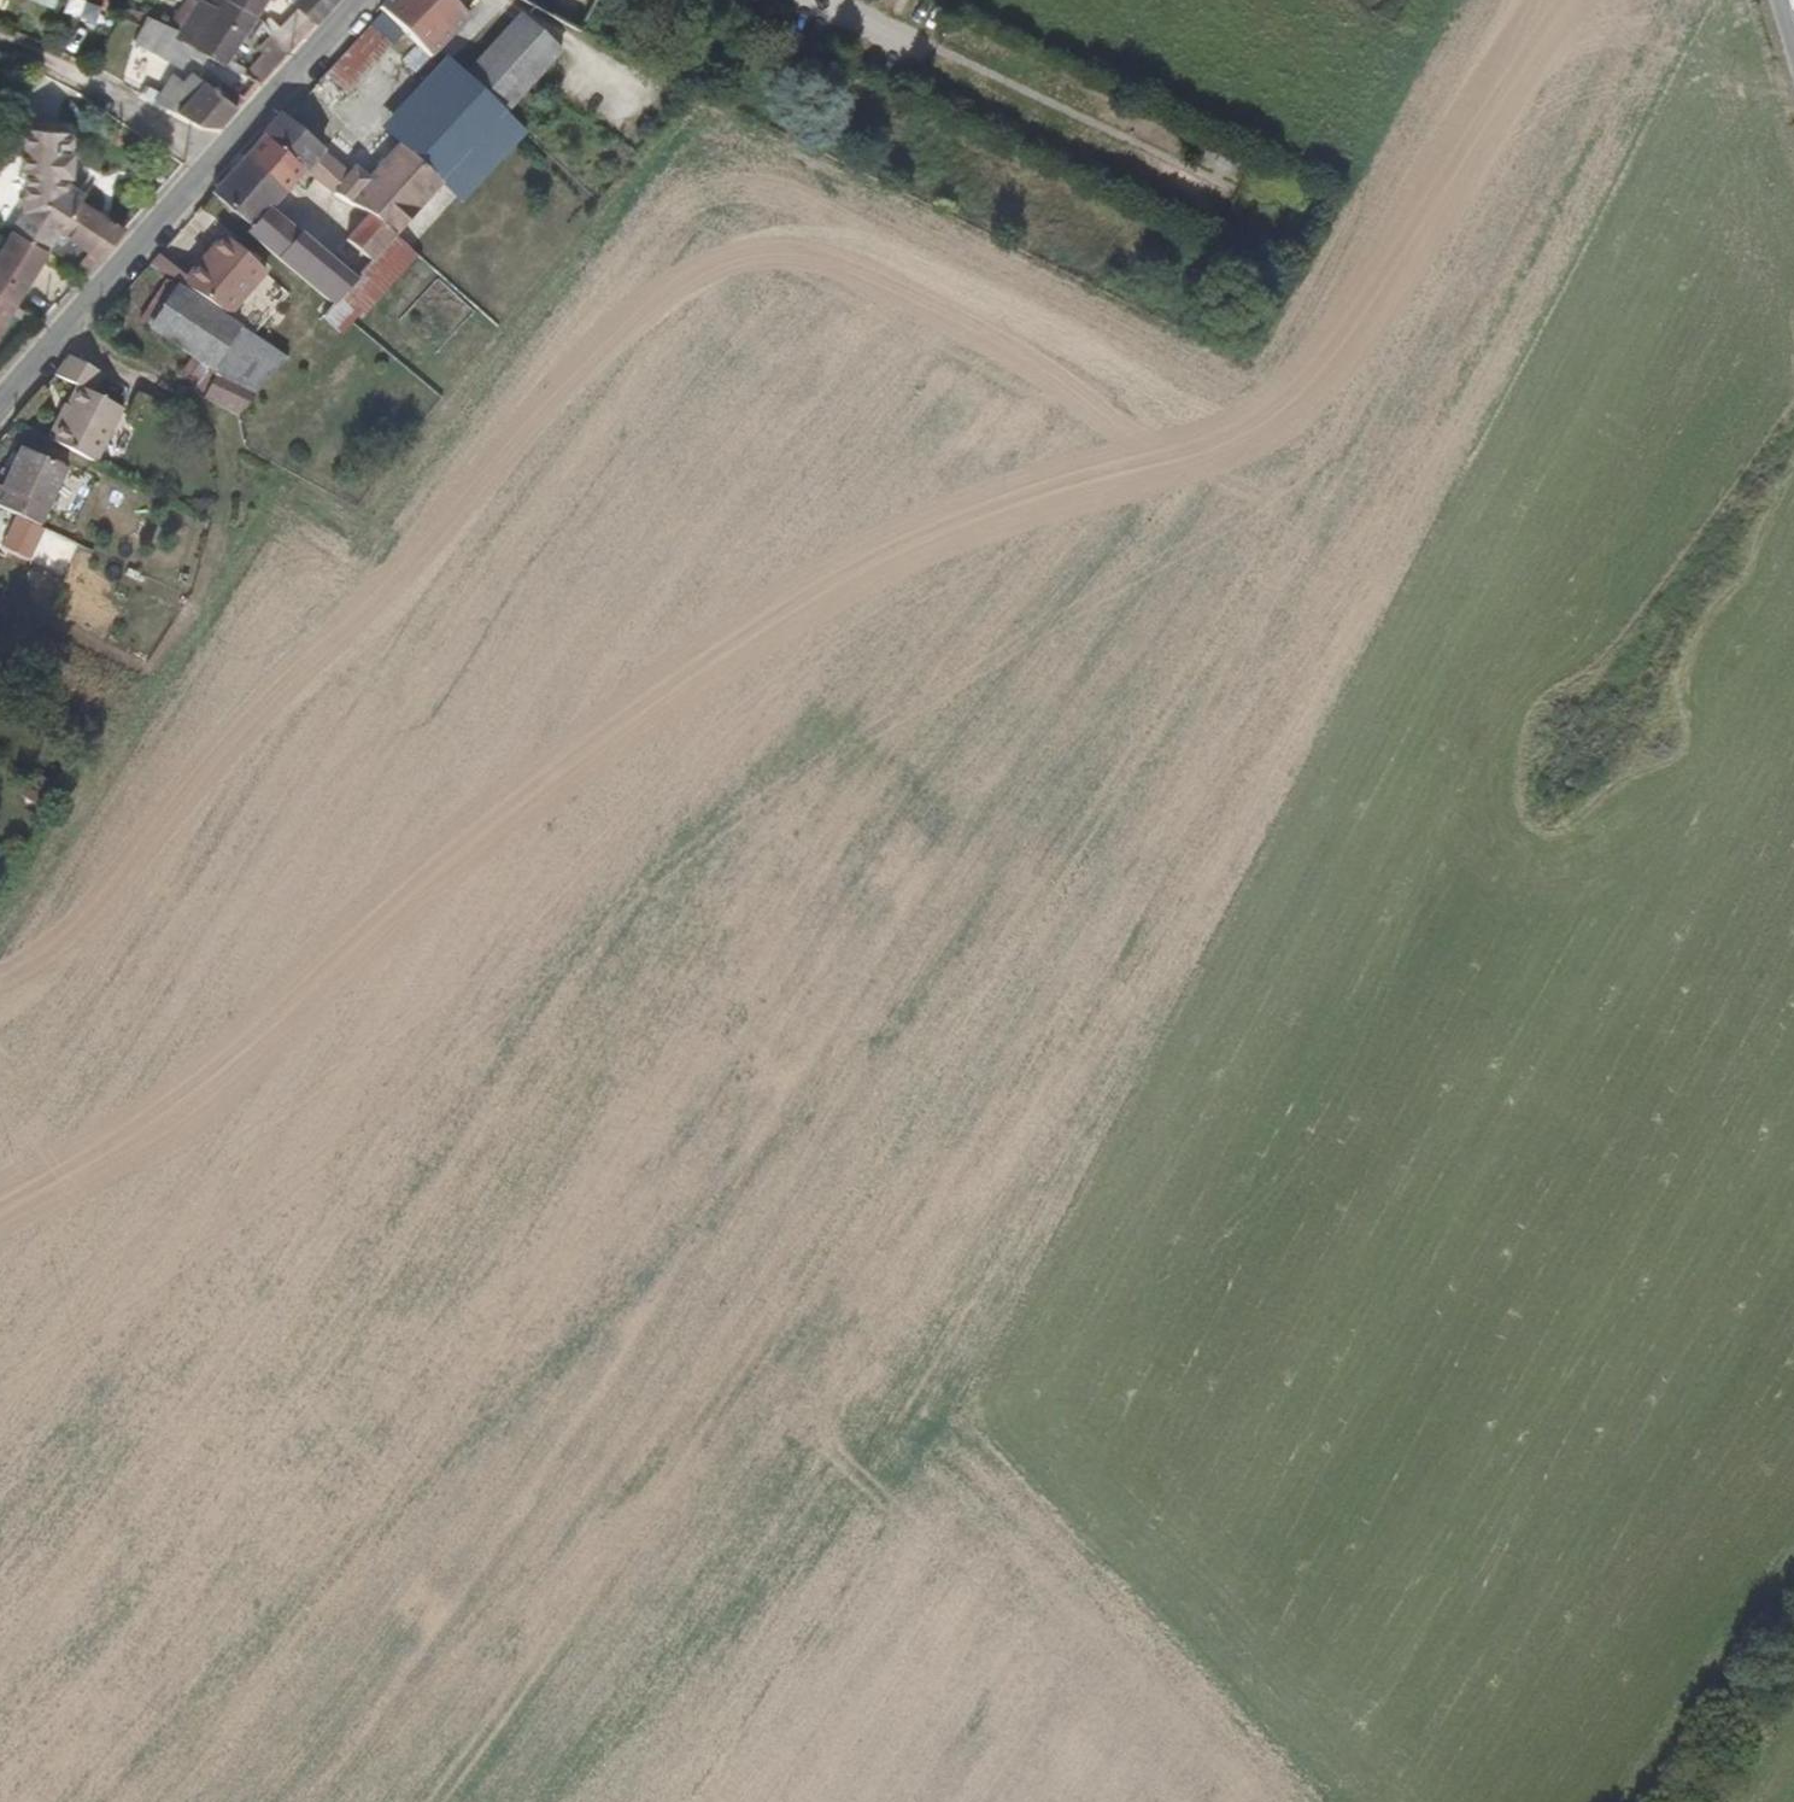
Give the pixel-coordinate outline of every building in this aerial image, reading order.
[(222,69),(252,22),(212,0),(201,0),(196,8),(177,35),(173,43),(188,51),(210,62),(222,69)] [(252,22),(267,0),(212,0),(252,22)] [(313,26),(335,0),(297,0),(293,5),(297,10),(313,26)] [(418,0),(407,0),(374,33),(395,51),(428,79),(463,38),(418,0)] [(261,29),(287,54),(313,26),(297,10),(280,28),(268,21),(261,29)] [(395,51),(374,33),(366,41),(387,58),(395,51)] [(447,95),(492,135),(549,70),(530,54),(500,34),(447,95)] [(387,58),(366,41),(319,91),(337,111),(387,58)] [(182,60),(203,72),(210,62),(188,51),(182,60)] [(269,71),(256,63),(243,79),(256,86),(269,71)] [(256,86),(243,79),(228,97),(238,104),(256,86)] [(205,129),(214,129),(238,104),(228,97),(204,84),(173,118),(205,129)] [(430,206),(492,135),(447,95),(438,88),(433,94),(376,153),(391,168),(414,190),(430,206)] [(58,128),(24,128),(24,138),(57,138),(58,139),(58,128)] [(329,223),(348,199),(277,135),(254,161),(295,195),(329,223)] [(29,202),(48,212),(71,179),(70,139),(58,139),(57,138),(24,138),(24,184),(32,184),(29,202)] [(288,203),(295,195),(254,161),(230,190),(272,221),(288,203)] [(386,222),(414,190),(391,168),(363,200),(386,222)] [(84,202),(72,194),(71,179),(48,212),(29,202),(26,220),(59,233),(62,239),(86,204),(84,202)] [(84,202),(89,197),(71,179),(72,194),(84,202)] [(259,236),(272,221),(230,190),(217,205),(259,236)] [(384,255),(430,206),(414,190),(386,222),(365,245),(384,255)] [(288,203),(323,230),(329,223),(295,195),(288,203)] [(62,239),(101,270),(124,243),(86,204),(62,239)] [(59,233),(26,220),(11,242),(53,258),(62,239),(59,233)] [(11,242),(8,248),(0,261),(0,311),(14,318),(53,258),(11,242)] [(384,255),(365,245),(362,242),(334,271),(356,291),(384,255)] [(237,263),(242,256),(231,248),(215,266),(221,271),(211,282),(206,277),(197,288),(189,297),(193,300),(232,325),(265,285),(237,263)] [(265,285),(271,278),(242,256),(237,263),(265,285)] [(322,262),(308,277),(341,307),(356,291),(334,271),(322,262)] [(189,297),(197,288),(169,263),(157,277),(169,285),(189,297)] [(215,266),(206,277),(211,282),(221,271),(215,266)] [(193,300),(189,297),(169,285),(150,319),(162,326),(177,332),(193,300)] [(193,367),(228,385),(223,391),(249,408),(276,377),(292,362),(232,325),(193,300),(177,332),(203,348),(193,367)] [(21,335),(28,325),(14,318),(0,311),(0,340),(8,328),(21,335)] [(162,326),(151,347),(193,367),(203,348),(177,332),(162,326)] [(124,455),(98,441),(110,417),(78,401),(69,404),(54,420),(76,431),(49,485),(98,509),(124,455)] [(21,568),(30,550),(43,556),(64,514),(18,491),(5,514),(0,525),(0,558),(21,568)]
